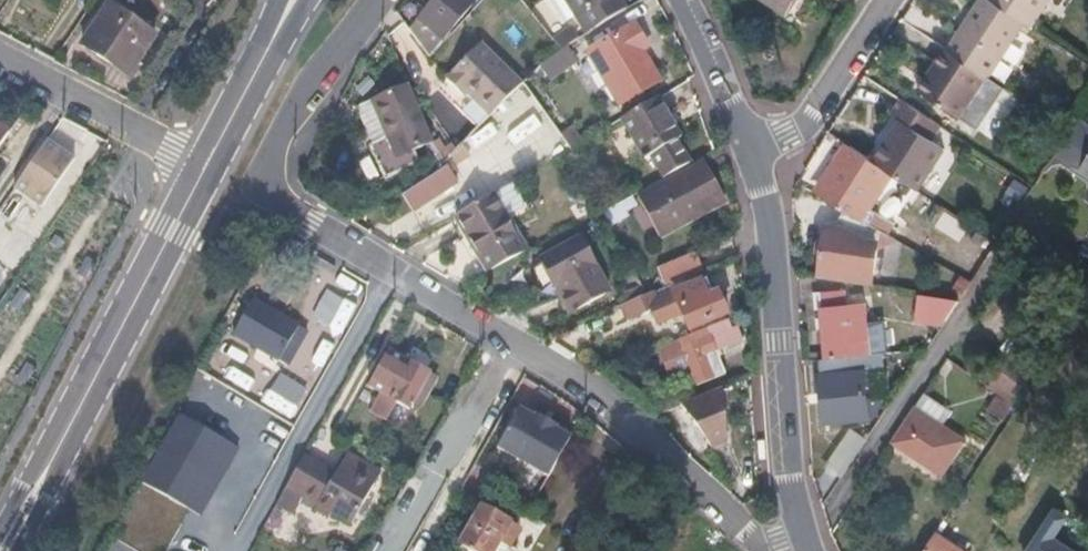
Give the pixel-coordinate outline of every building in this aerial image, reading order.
[(467,0),(435,0),(418,21),(440,40),(471,3),(467,0)] [(570,23),(555,0),(538,0),(558,30),(570,23)] [(615,17),(619,14),(610,0),(555,0),(570,23),(582,40),(615,17)] [(789,20),(802,0),(761,0),(789,20)] [(1028,27),(996,6),(986,0),(980,10),(1021,37),(1028,27)] [(996,6),(1028,27),(1034,32),(1041,21),(1008,0),(1000,0),(996,6)] [(1055,0),(1008,0),(1041,21),(1055,0)] [(155,42),(111,10),(83,49),(128,81),(155,42)] [(950,57),(990,83),(991,83),(1021,37),(980,10),(968,28),(972,31),(963,44),(959,42),(950,57)] [(625,31),(615,17),(582,40),(563,52),(575,70),(588,61),(615,107),(654,84),(636,55),(644,50),(631,28),(625,31)] [(457,96),(478,122),(514,89),(474,48),(438,82),(454,99),(457,96)] [(950,57),(942,69),(982,95),(990,83),(950,57)] [(962,125),(982,95),(942,69),(922,98),(962,125)] [(405,150),(425,142),(403,83),(363,100),(382,145),(369,150),(380,177),(410,164),(405,150)] [(677,137),(655,98),(618,120),(641,159),(647,156),(661,180),(688,166),(673,140),(677,137)] [(903,127),(877,167),(894,179),(920,196),(947,155),(933,147),(944,130),(904,104),(893,121),(903,127)] [(46,155),(49,149),(43,145),(39,151),(46,155)] [(1069,146),(1065,151),(1057,163),(1087,184),(1087,159),(1069,146)] [(894,179),(877,167),(847,147),(825,181),(856,203),(846,219),(876,239),(886,246),(897,229),(873,213),(880,202),(890,209),(897,196),(887,190),(894,179)] [(46,155),(39,151),(10,193),(37,212),(70,163),(49,149),(46,155)] [(702,204),(716,197),(699,167),(640,199),(661,238),(707,214),(702,204)] [(535,188),(551,179),(546,169),(530,179),(535,188)] [(405,214),(435,192),(425,178),(395,199),(405,214)] [(448,198),(455,212),(474,202),(466,188),(448,198)] [(509,237),(486,196),(451,217),(475,257),(509,237)] [(864,295),(876,239),(846,219),(844,217),(841,235),(833,239),(830,244),(821,284),(864,295)] [(731,259),(726,237),(687,257),(694,275),(731,259)] [(602,299),(572,242),(532,263),(561,321),(602,299)] [(648,267),(659,291),(694,275),(687,257),(684,250),(648,267)] [(707,299),(701,286),(671,300),(687,333),(722,316),(713,297),(707,299)] [(653,311),(647,296),(623,306),(629,321),(653,311)] [(817,315),(825,315),(827,365),(867,365),(866,313),(861,312),(860,301),(844,301),(844,297),(816,297),(817,315)] [(295,331),(250,304),(230,336),(275,363),(295,331)] [(912,335),(940,340),(954,319),(916,310),(912,335)] [(722,372),(703,330),(676,343),(694,385),(722,372)] [(426,376),(385,352),(364,390),(377,398),(373,404),(385,411),(381,417),(396,427),(426,376)] [(987,391),(1015,410),(1039,373),(1010,353),(987,391)] [(867,365),(827,365),(822,364),(825,428),(868,427),(867,379),(886,379),(886,366),(867,365)] [(729,441),(727,388),(685,405),(712,448),(729,441)] [(224,438),(237,406),(210,395),(197,427),(224,438)] [(645,411),(655,417),(668,412),(664,402),(645,411)] [(492,450),(542,483),(565,444),(550,434),(552,431),(532,420),(530,422),(515,413),(492,450)] [(966,450),(916,418),(892,453),(942,486),(966,450)] [(231,446),(184,420),(149,483),(196,509),(231,446)] [(348,527),(377,477),(344,456),(333,477),(314,467),(293,503),(326,522),(329,517),(348,527)] [(283,500),(260,539),(280,550),(310,550),(324,526),(283,500)] [(1072,518),(1056,507),(1027,550),(1077,550),(1058,539),(1072,518)] [(521,538),(479,513),(458,550),(514,550),(521,538)] [(934,542),(928,550),(949,550),(934,542)]
